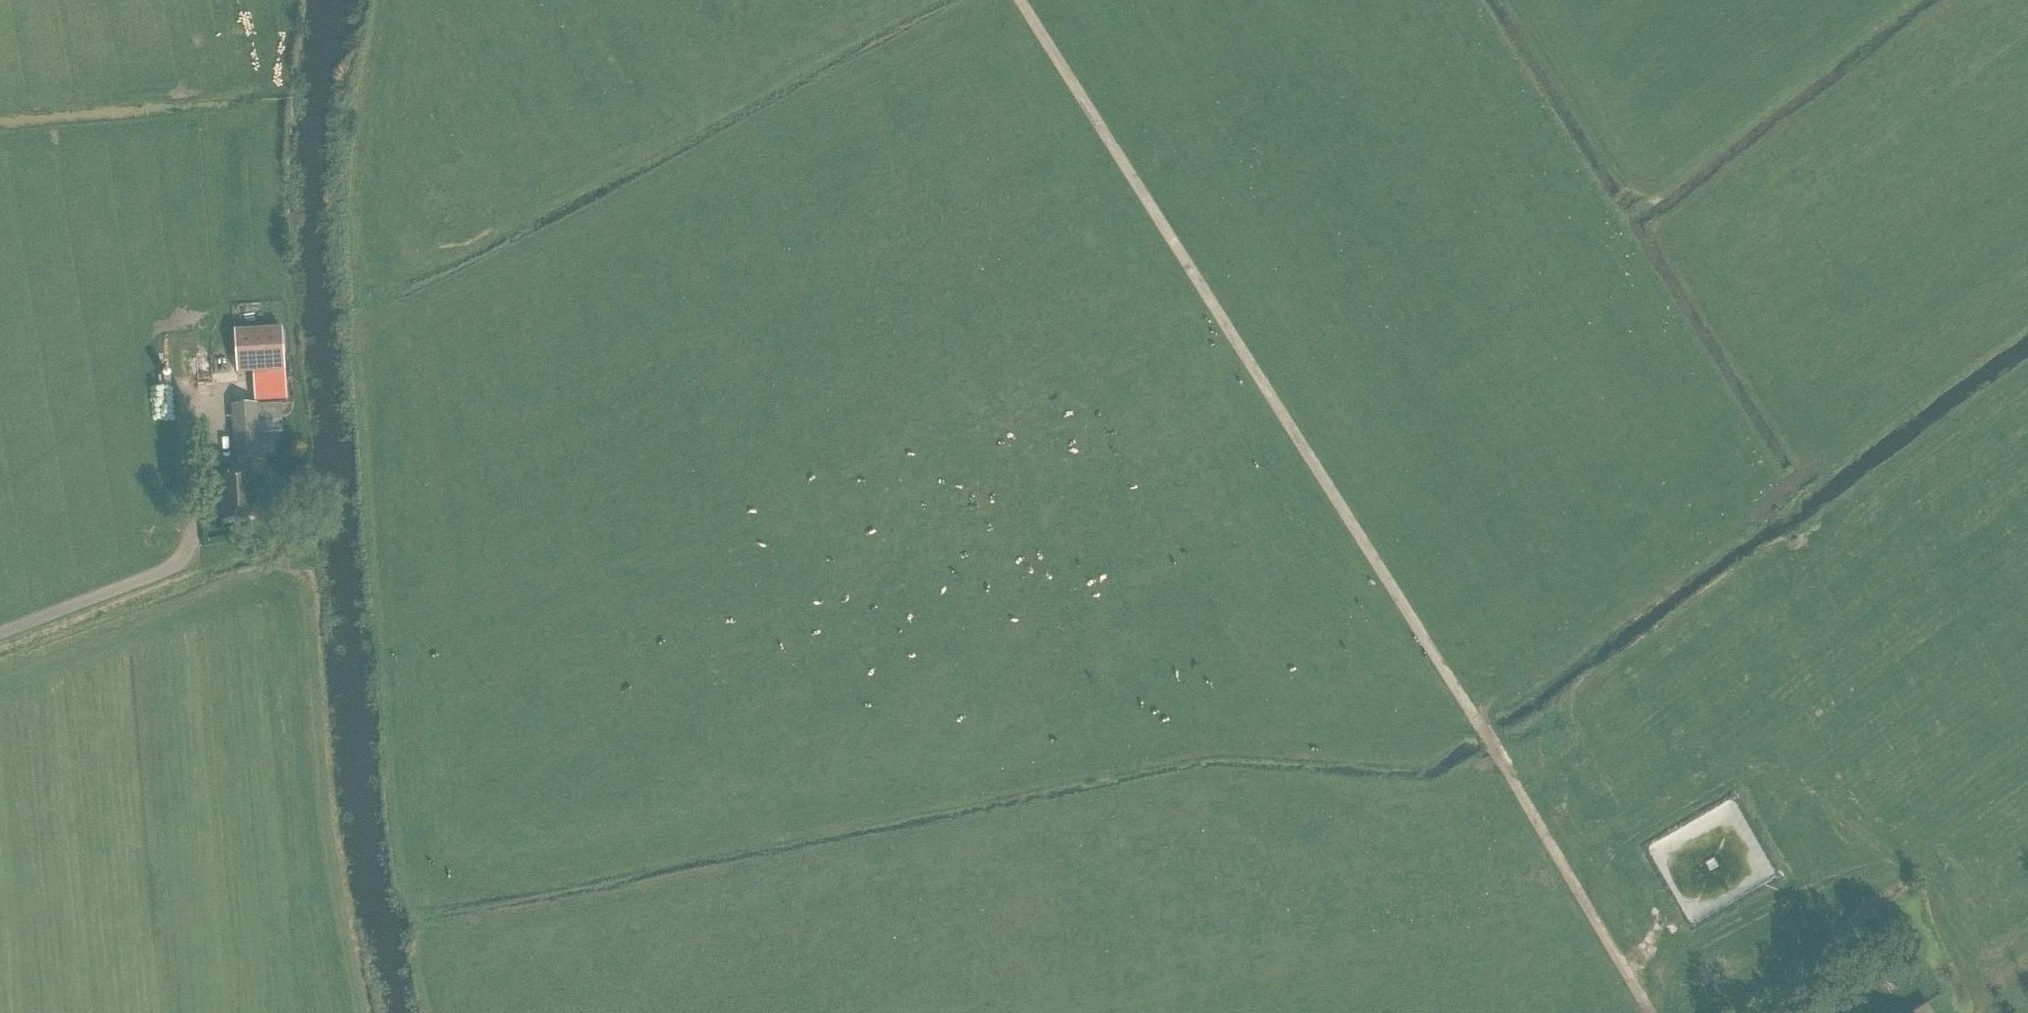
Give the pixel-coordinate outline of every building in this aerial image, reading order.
[(285,367),(284,323),(235,324),(236,368),(285,367)] [(292,403),(258,405),(232,406),(236,462),(261,460),(261,454),(276,453),(275,435),(294,434),(292,403)] [(256,522),(253,477),(219,479),(222,524),(256,522)] [(1928,1005),(1914,1012),(1933,1012),(1928,1005)]
